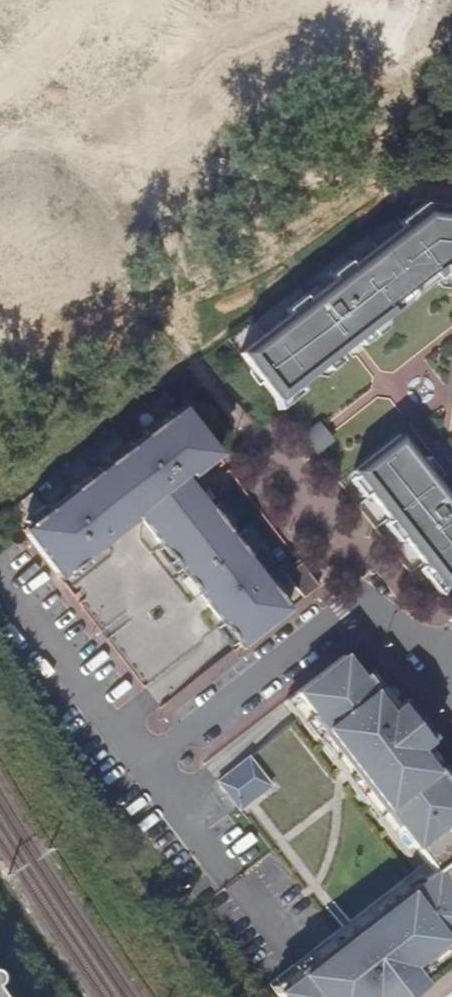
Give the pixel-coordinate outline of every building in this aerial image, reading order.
[(345,345),(342,342),(354,332),(358,336),(390,310),(386,305),(431,269),(436,275),(441,272),(451,273),(451,225),(449,224),(450,214),(422,210),(320,288),(308,297),(238,351),(275,399),(345,345)] [(301,288),(308,297),(320,288),(313,280),(301,288)] [(365,345),(358,336),(354,332),(342,342),(345,345),(353,355),(365,345)] [(58,576),(110,537),(106,532),(115,526),(118,530),(132,520),(130,517),(135,513),(183,477),(188,473),(191,475),(217,455),(180,408),(21,529),(58,576)] [(320,422),(302,435),(317,454),(335,441),(320,422)] [(441,587),(451,578),(451,491),(450,488),(443,491),(434,480),(401,436),(353,473),(441,587)] [(440,476),(434,480),(443,491),(450,488),(440,476)] [(135,513),(143,523),(190,487),(183,477),(135,513)] [(285,611),(190,487),(143,523),(197,595),(201,592),(209,602),(205,605),(222,628),(238,648),(285,611)] [(110,537),(118,530),(115,526),(106,532),(110,537)] [(283,573),(302,598),(318,585),(299,561),(283,573)] [(197,595),(205,605),(209,602),(201,592),(197,595)] [(421,735),(414,734),(407,740),(397,727),(403,722),(404,714),(398,706),(390,711),(363,676),(360,679),(344,658),(296,696),(311,715),(308,718),(337,756),(363,790),(392,827),(396,824),(425,863),(269,985),(279,996),(390,996),(390,994),(384,987),(397,977),(402,985),(410,986),(419,980),(414,971),(448,944),(446,940),(451,935),(451,797),(444,787),(447,785),(420,749),(428,744),(421,735)] [(405,701),(398,706),(405,714),(403,722),(397,727),(407,740),(414,734),(421,735),(427,743),(434,739),(405,701)] [(248,758),(238,765),(249,779),(247,783),(256,796),(270,786),(259,772),(248,758)] [(249,779),(238,765),(218,783),(239,809),(256,796),(247,783),(249,779)] [(423,986),(419,980),(410,986),(402,985),(396,978),(384,987),(390,994),(390,996),(408,996),(423,986)]
